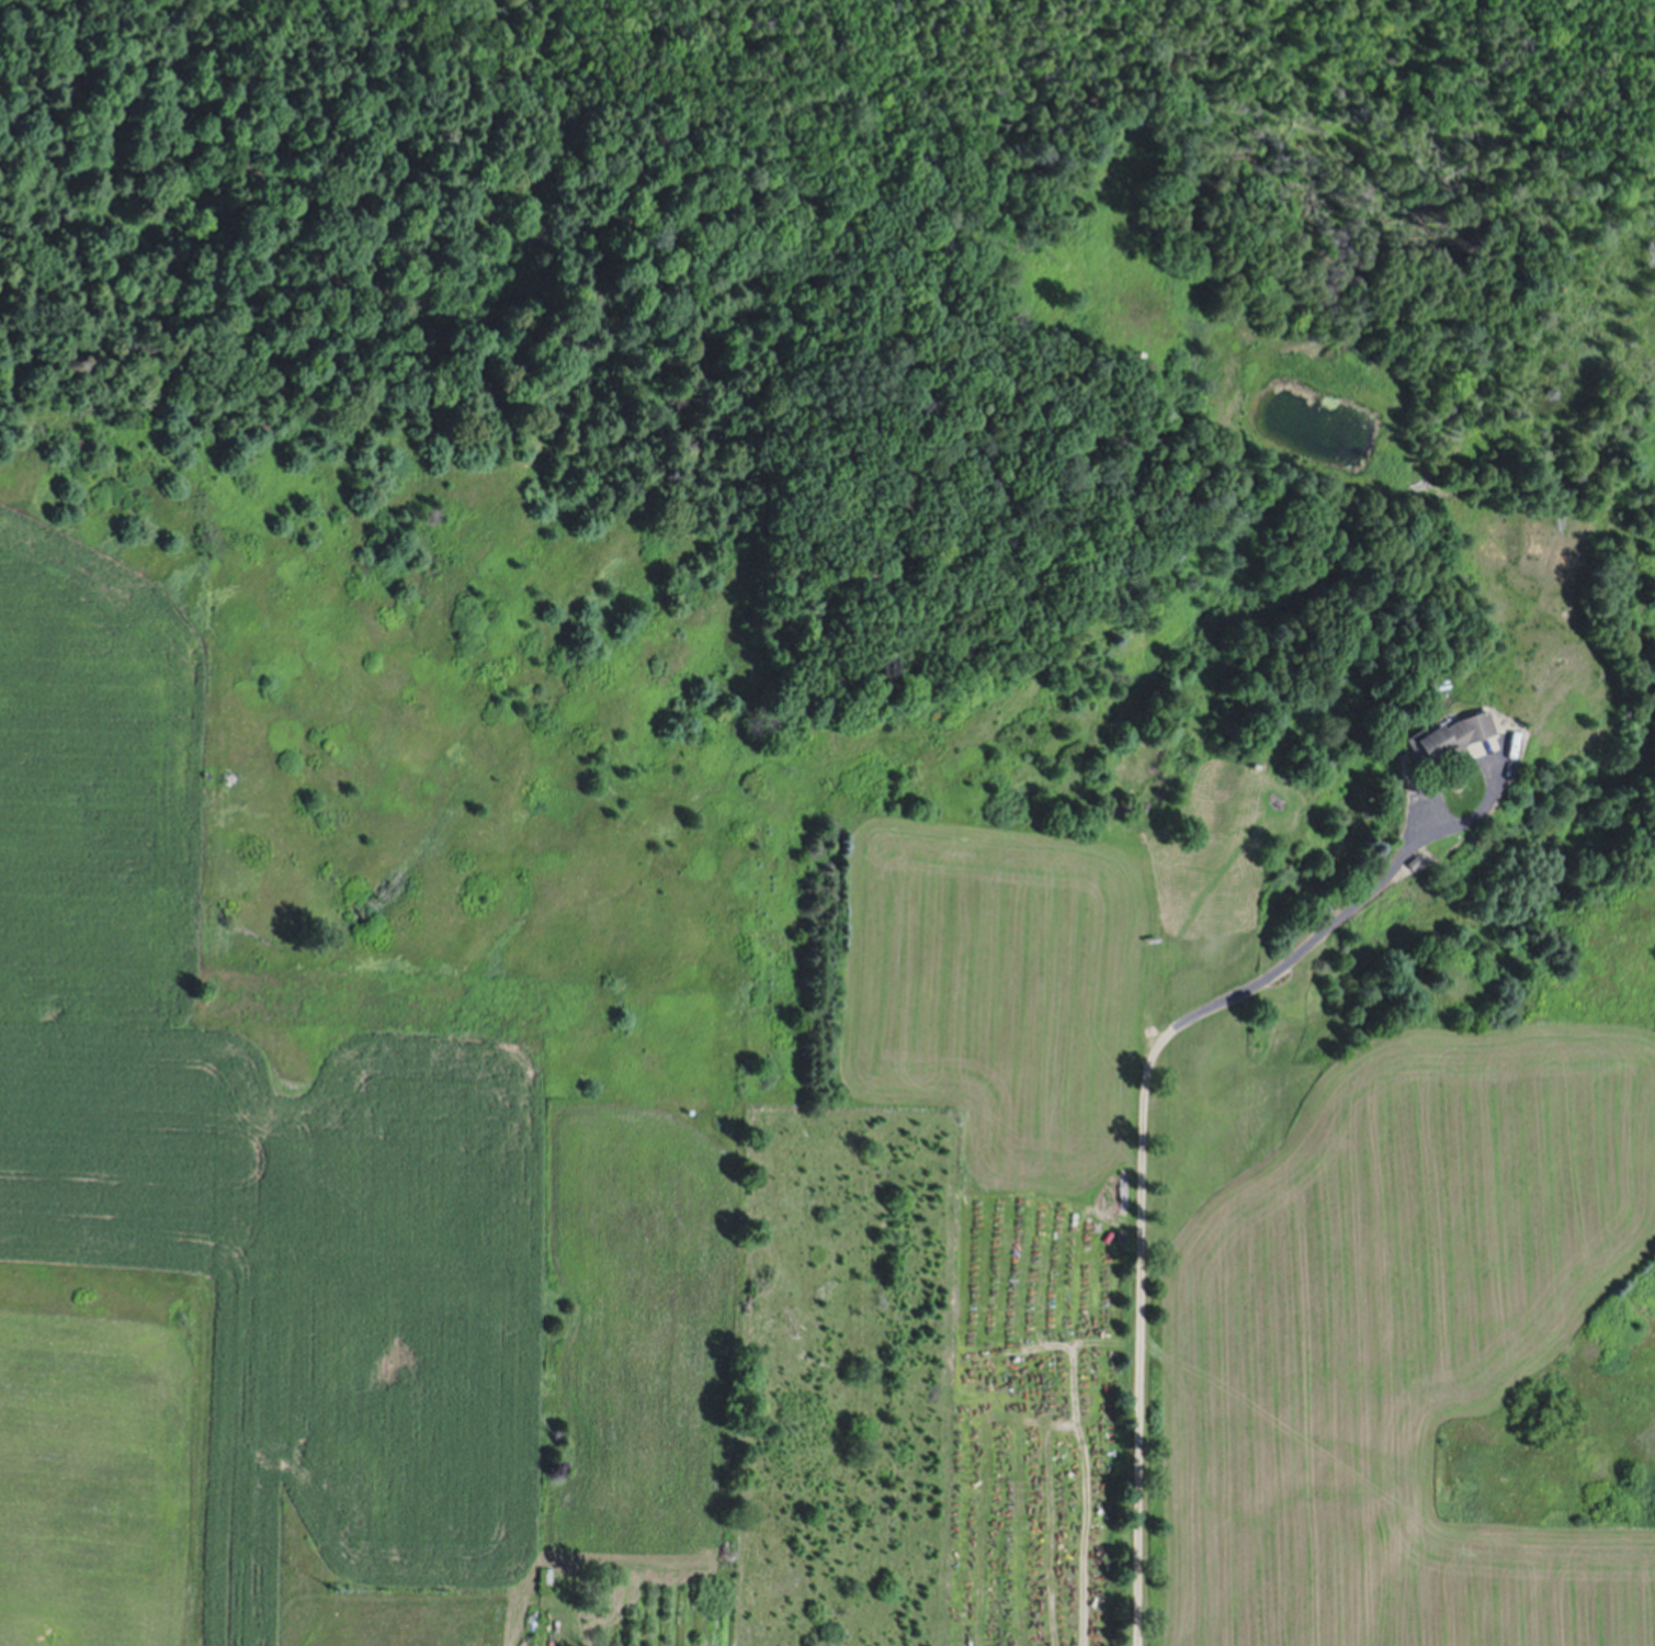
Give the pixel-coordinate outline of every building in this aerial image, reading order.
[(1486,707),(1495,730),(1467,741),(1466,739),(1424,766),(1404,735),(1421,724),(1427,731),(1440,723),(1441,725),(1456,717),(1486,707)] [(1424,861),(1414,869),(1408,861),(1419,854),(1424,861)] [(552,1591),(542,1591),(542,1566),(552,1566),(552,1591)]
